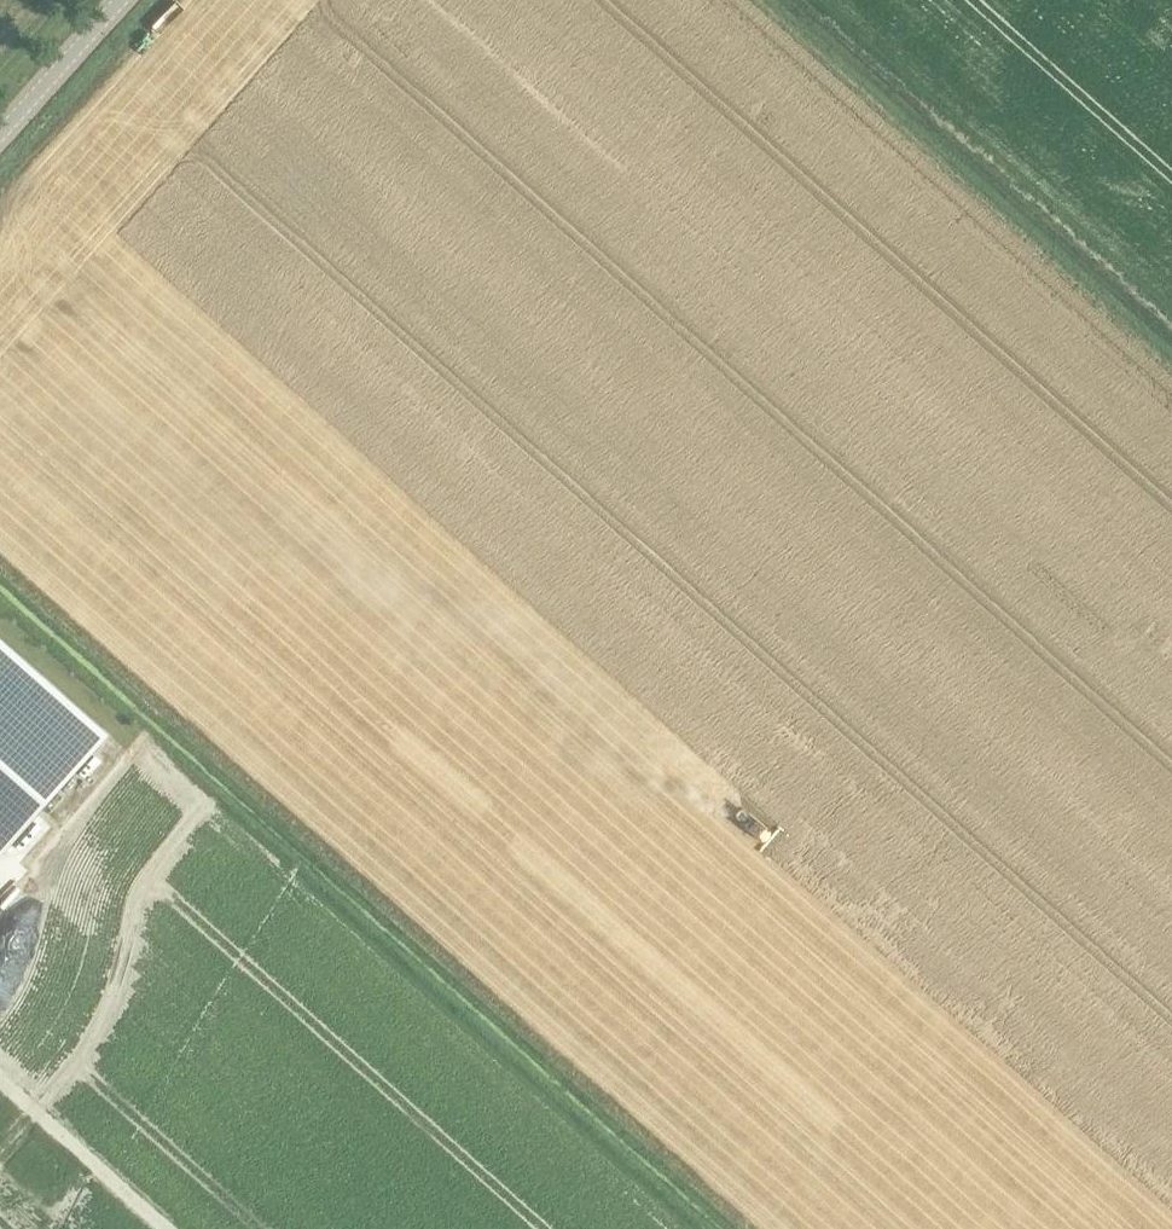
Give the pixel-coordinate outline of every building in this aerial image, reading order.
[(0,643),(0,845),(7,851),(106,739),(0,643)]
